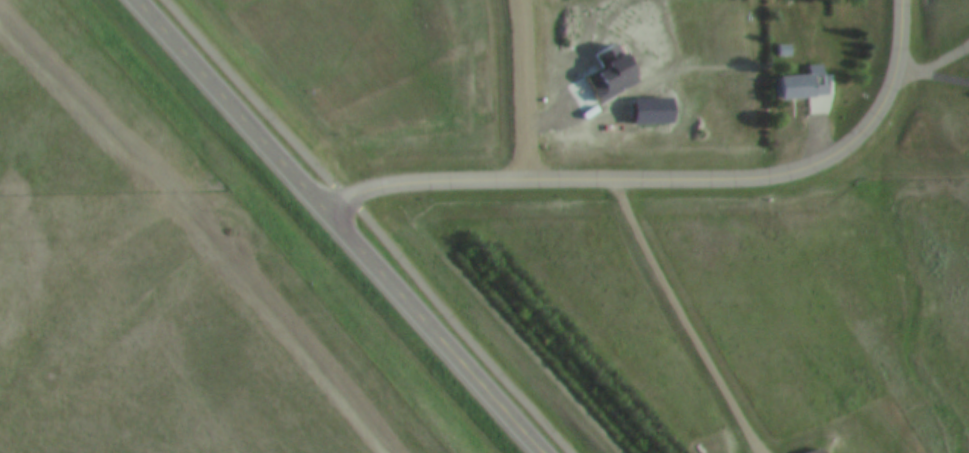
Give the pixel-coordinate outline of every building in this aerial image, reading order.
[(829,76),(778,78),(779,100),(829,98),(829,76)]
